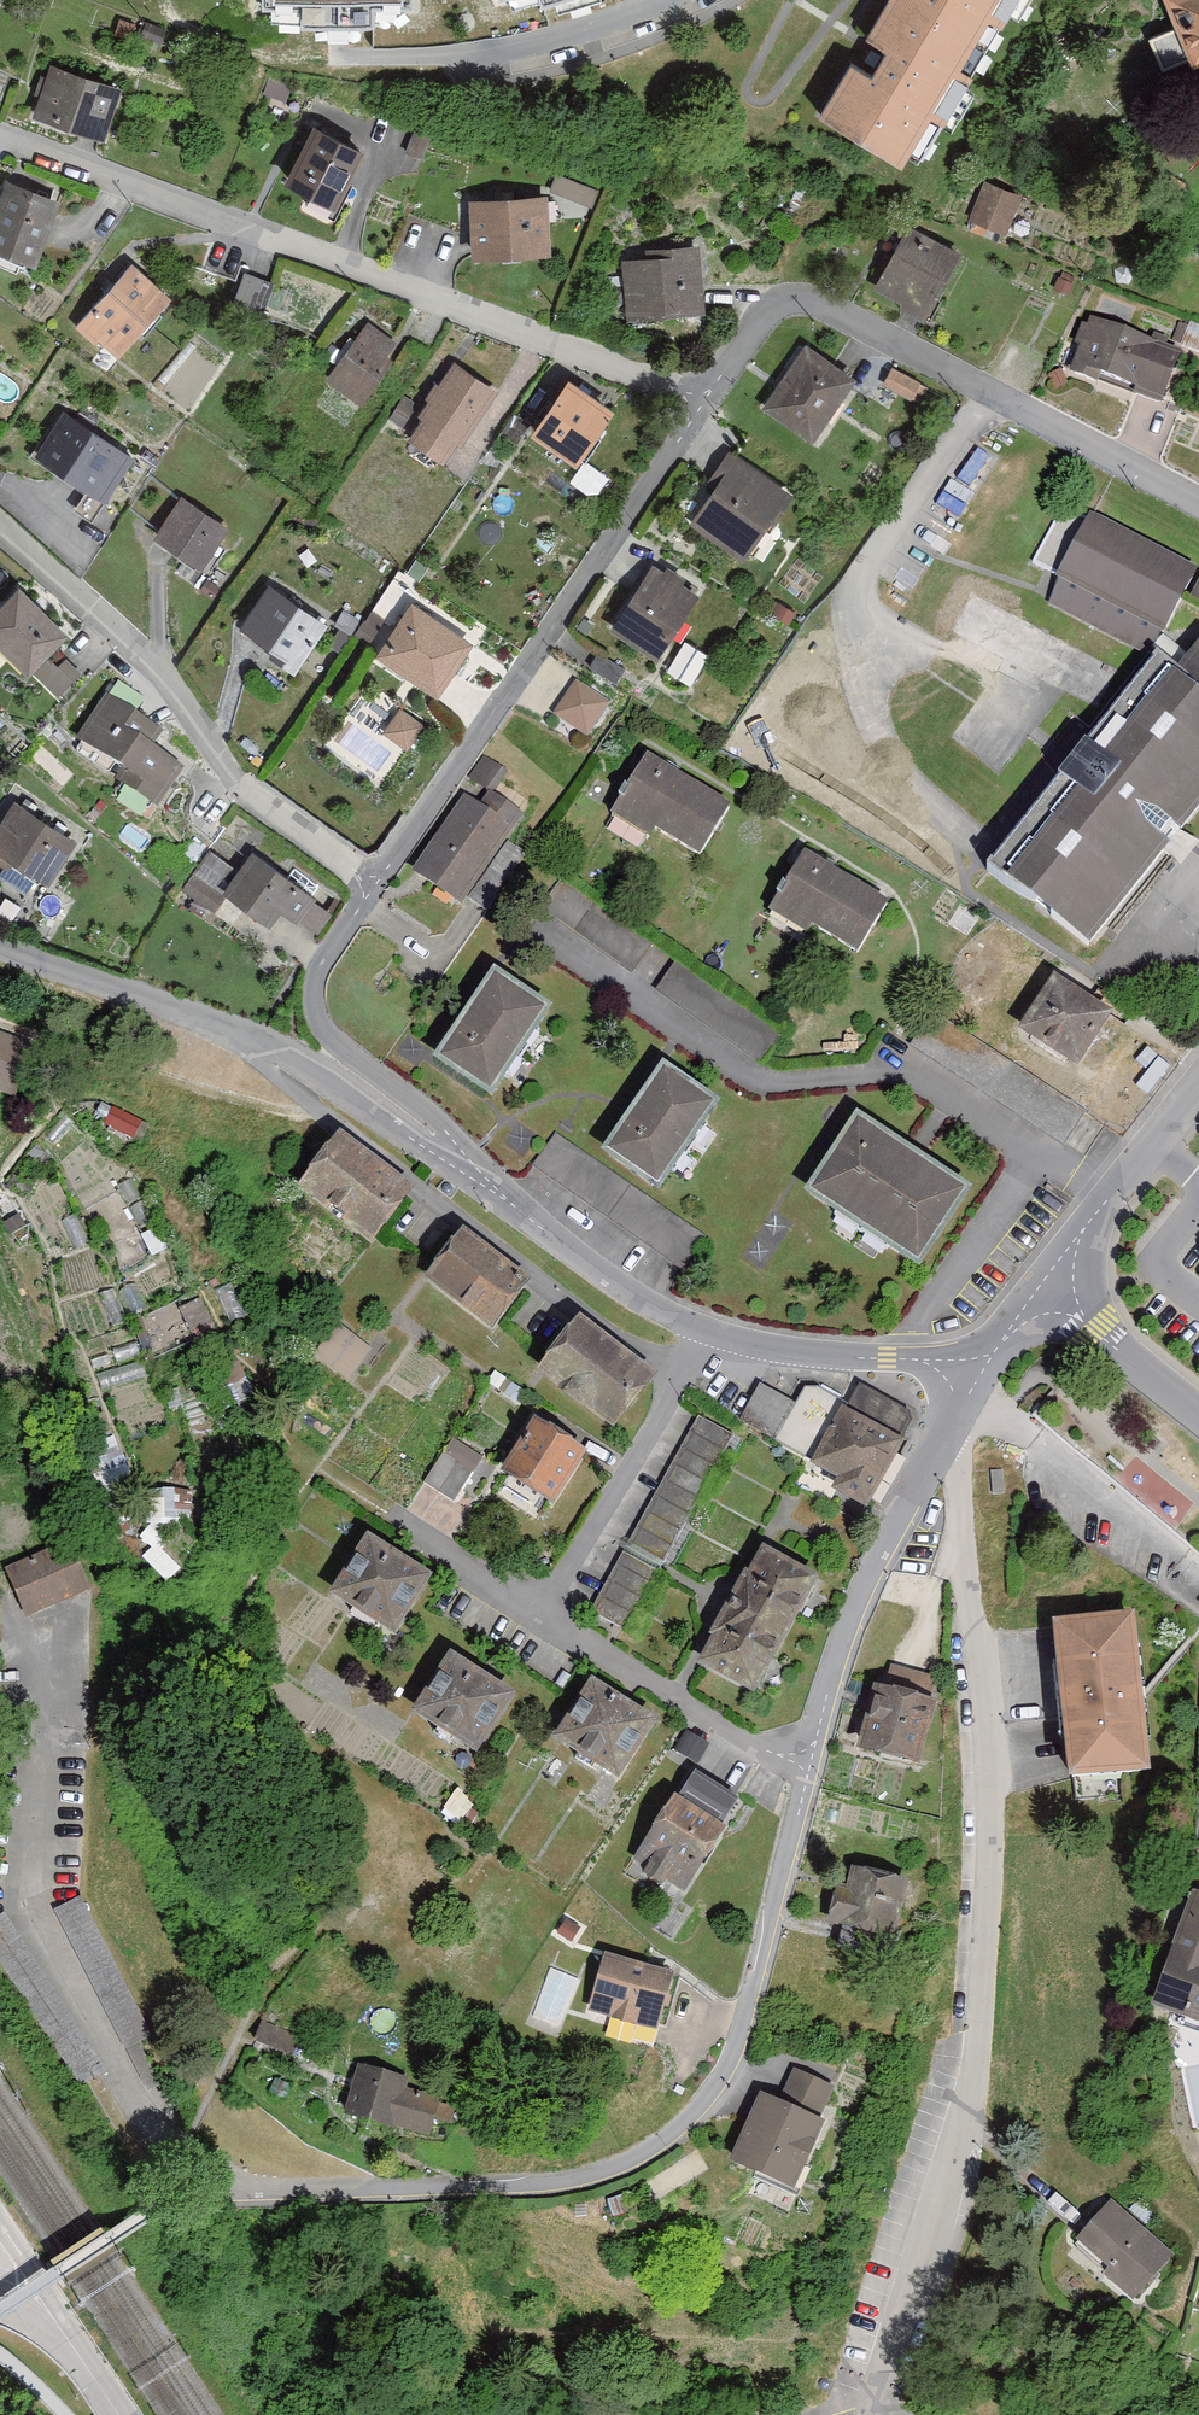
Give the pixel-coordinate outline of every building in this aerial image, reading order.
[(262,25),(376,27),(413,27),(413,0),(263,0),(262,25)] [(866,51),(894,68),(886,81),(880,90),(848,71),(816,125),(905,179),(1013,0),(896,0),(866,51)] [(1164,7),(1176,35),(1152,45),(1165,75),(1188,65),(1194,77),(1198,75),(1198,0),(1179,0),(1164,7)] [(135,30),(119,29),(117,46),(134,48),(135,30)] [(118,94),(46,69),(27,119),(100,145),(118,94)] [(331,139),(304,189),(357,217),(384,167),(331,139)] [(614,194),(572,177),(566,192),(608,209),(614,194)] [(1018,193),(982,182),(968,226),(1004,237),(1018,193)] [(1,184),(0,188),(0,252),(29,262),(50,201),(1,184)] [(544,206),(467,210),(470,271),(547,267),(544,206)] [(963,253),(909,223),(872,289),(925,319),(963,253)] [(711,318),(709,247),(651,249),(651,259),(629,260),(631,321),(711,318)] [(130,269),(73,330),(109,363),(166,302),(130,269)] [(1061,270),(1054,285),(1068,292),(1075,277),(1061,270)] [(276,291),(245,280),(233,311),(265,323),(276,291)] [(1165,405),(1184,357),(1089,321),(1071,369),(1132,392),(1165,405)] [(1188,342),(1194,329),(1181,324),(1175,336),(1188,342)] [(370,330),(329,385),(363,410),(404,356),(370,330)] [(855,377),(805,342),(762,403),(811,438),(855,377)] [(1054,391),(1068,384),(1060,367),(1045,374),(1054,391)] [(501,400),(454,370),(440,391),(437,389),(426,407),(429,409),(419,424),(465,454),(501,400)] [(924,385),(890,370),(883,387),(916,402),(924,385)] [(620,416),(578,387),(540,441),(582,470),(620,416)] [(143,457),(73,415),(48,456),(117,499),(143,457)] [(731,483),(703,525),(763,565),(809,496),(743,452),(725,479),(731,483)] [(208,570),(233,527),(185,500),(161,543),(208,570)] [(1153,658),(1162,644),(1198,579),(1064,505),(1030,567),(1061,585),(1050,605),(1112,639),(1152,661),(1153,658)] [(699,599),(651,568),(606,637),(655,668),(699,599)] [(218,595),(206,586),(198,596),(210,605),(218,595)] [(0,609),(0,643),(28,672),(68,633),(22,587),(0,609)] [(330,630),(271,592),(244,634),(303,672),(330,630)] [(478,653),(417,609),(379,662),(440,705),(478,653)] [(789,633),(795,618),(776,610),(770,624),(789,633)] [(362,622),(346,612),(339,624),(355,634),(362,622)] [(1162,644),(1153,658),(1181,681),(1187,673),(1192,667),(1162,644)] [(987,886),(1029,917),(1095,968),(1192,842),(1198,833),(1198,658),(1192,667),(1187,673),(1181,681),(1178,685),(1155,667),(1031,830),(994,877),(987,886)] [(617,693),(628,678),(599,659),(588,674),(617,693)] [(79,735),(127,767),(146,738),(158,722),(110,689),(79,735)] [(587,748),(610,714),(578,693),(556,727),(587,748)] [(778,758),(994,877),(1031,830),(984,803),(877,741),(814,704),(778,758)] [(408,750),(423,726),(399,711),(384,735),(408,750)] [(146,738),(127,767),(121,775),(160,802),(185,765),(146,738)] [(487,756),(473,774),(488,786),(502,768),(487,756)] [(701,870),(730,819),(648,773),(619,824),(701,870)] [(467,795),(415,871),(464,904),(526,814),(490,790),(481,804),(467,795)] [(24,797),(0,833),(0,852),(49,884),(81,835),(24,797)] [(182,885),(209,906),(239,866),(212,846),(182,885)] [(258,855),(232,892),(284,927),(291,916),(306,926),(324,899),(258,855)] [(860,968),(888,915),(800,869),(772,921),(860,968)] [(1095,968),(1029,917),(957,1001),(1085,1094),(1147,1008),(1095,968)] [(436,1047),(491,1084),(549,999),(495,962),(436,1047)] [(11,1099),(27,1047),(0,1039),(0,1095),(11,1099)] [(724,1098),(665,1058),(603,1148),(662,1188),(724,1098)] [(972,1204),(859,1131),(809,1208),(923,1281),(972,1204)] [(413,1192),(338,1134),(297,1188),(371,1246),(413,1192)] [(554,1134),(530,1168),(682,1272),(705,1238),(554,1134)] [(527,1284),(464,1236),(427,1285),(490,1332),(527,1284)] [(176,1316),(184,1334),(214,1321),(202,1294),(149,1317),(157,1335),(168,1330),(165,1321),(176,1316)] [(614,1432),(654,1378),(576,1321),(536,1376),(614,1432)] [(799,1478),(863,1514),(918,1413),(862,1382),(848,1406),(806,1382),(798,1397),(762,1378),(739,1420),(774,1439),(810,1459),(799,1478)] [(731,1433),(698,1414),(631,1540),(664,1559),(731,1433)] [(583,1453),(528,1419),(498,1469),(553,1502),(583,1453)] [(453,1435),(424,1483),(455,1502),(484,1454),(453,1435)] [(433,1568),(369,1528),(332,1587),(396,1627),(433,1568)] [(660,1565),(664,1559),(631,1540),(627,1546),(622,1554),(655,1574),(660,1565)] [(70,1541),(8,1566),(28,1617),(91,1592),(70,1541)] [(156,1542),(144,1556),(170,1578),(181,1564),(156,1542)] [(759,1690),(819,1573),(761,1544),(702,1661),(759,1690)] [(655,1574),(622,1554),(591,1610),(623,1628),(655,1574)] [(1137,1625),(1063,1629),(1071,1774),(1072,1797),(1146,1792),(1137,1625)] [(518,1692),(452,1649),(413,1707),(479,1750),(518,1692)] [(874,1672),(858,1738),(927,1754),(942,1688),(924,1684),(928,1669),(891,1660),(887,1675),(874,1672)] [(662,1722),(595,1679),(555,1741),(622,1784),(662,1722)] [(686,1774),(628,1863),(681,1897),(740,1809),(686,1774)] [(829,1927),(897,1941),(911,1876),(843,1862),(829,1927)] [(1194,1888),(1156,2001),(1198,2015),(1198,1889),(1194,1888)] [(79,1893),(55,1906),(150,2088),(174,2075),(79,1893)] [(565,1919),(559,1930),(570,1937),(577,1926),(565,1919)] [(679,1973),(608,1952),(592,2008),(663,2028),(679,1973)] [(265,2019),(255,2039),(293,2056),(302,2037),(265,2019)] [(412,2072),(359,2062),(350,2107),(437,2124),(443,2091),(410,2084),(412,2072)] [(739,2159),(802,2184),(840,2090),(791,2071),(779,2101),(766,2095),(739,2159)] [(1113,2200),(1078,2240),(1110,2267),(1106,2272),(1137,2298),(1176,2254),(1113,2200)]
